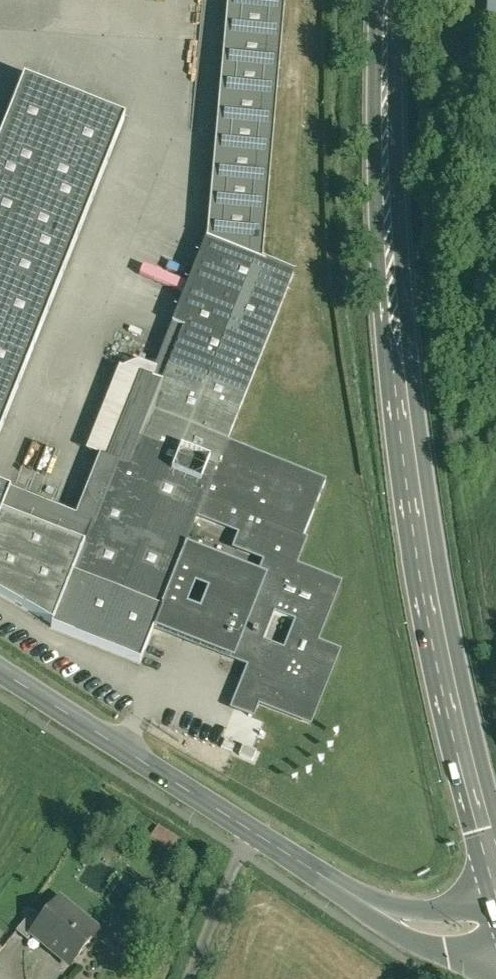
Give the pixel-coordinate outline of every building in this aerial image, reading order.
[(207,238),(262,261),(284,0),(227,0),(207,237),(207,238)] [(485,17),(495,18),(495,0),(486,0),(485,17)] [(124,119),(23,79),(0,138),(0,432),(124,119)] [(217,618),(212,631),(235,640),(229,655),(255,665),(245,689),(258,694),(255,699),(309,720),(327,675),(336,651),(314,642),(337,583),(293,565),(326,481),(227,442),(294,273),(262,261),(207,238),(155,369),(151,379),(140,375),(106,459),(103,468),(96,465),(75,516),(9,490),(0,512),(1,512),(0,514),(0,593),(52,624),(51,627),(140,663),(155,626),(157,627),(163,610),(162,609),(186,550),(184,549),(198,513),(243,531),(237,546),(268,558),(260,579),(240,627),(217,618)] [(106,459),(140,375),(151,379),(155,369),(138,362),(123,368),(89,452),(106,459)] [(9,490),(0,486),(0,514),(1,512),(0,512),(9,490)] [(163,610),(157,627),(229,655),(235,640),(212,631),(217,618),(240,627),(260,579),(186,550),(162,609),(163,610)] [(255,699),(258,694),(245,689),(236,712),(249,717),(255,699)] [(155,829),(145,844),(168,858),(177,842),(155,829)] [(15,935),(23,941),(37,922),(30,917),(41,903),(38,901),(0,871),(0,954),(15,935)] [(37,922),(23,941),(68,976),(99,936),(55,901),(37,922)]
